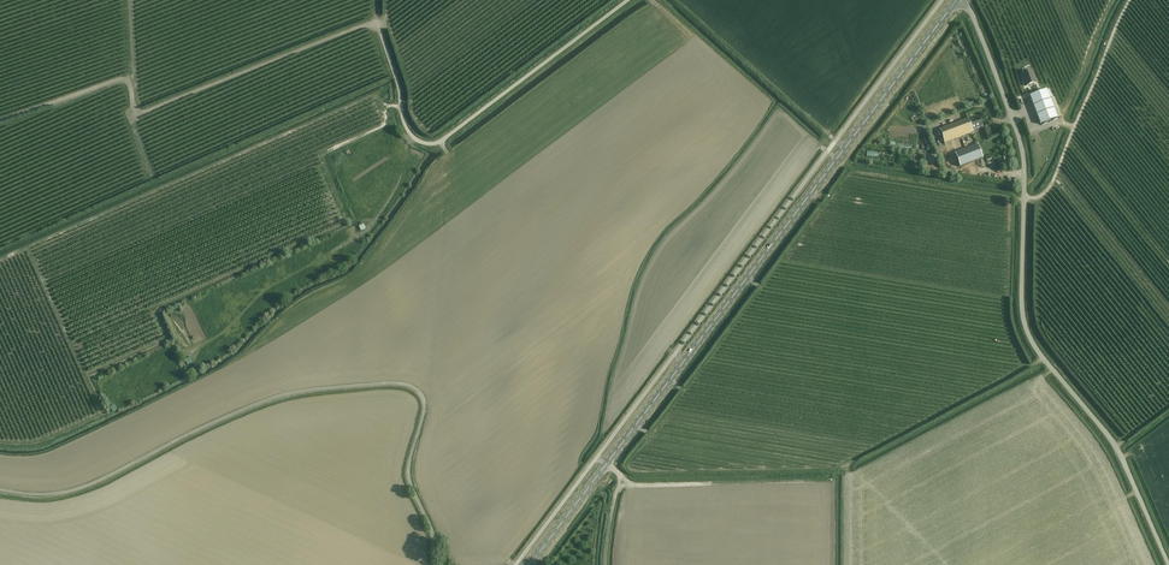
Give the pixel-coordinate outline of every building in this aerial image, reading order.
[(1022,75),(1026,86),(1036,82),(1032,71),(1022,75)] [(1047,90),(1030,96),(1040,125),(1057,118),(1047,90)] [(968,119),(939,130),(944,144),(973,133),(972,131),(983,126),(980,117),(969,122),(968,119)] [(977,145),(955,153),(960,167),(982,158),(977,145)]
